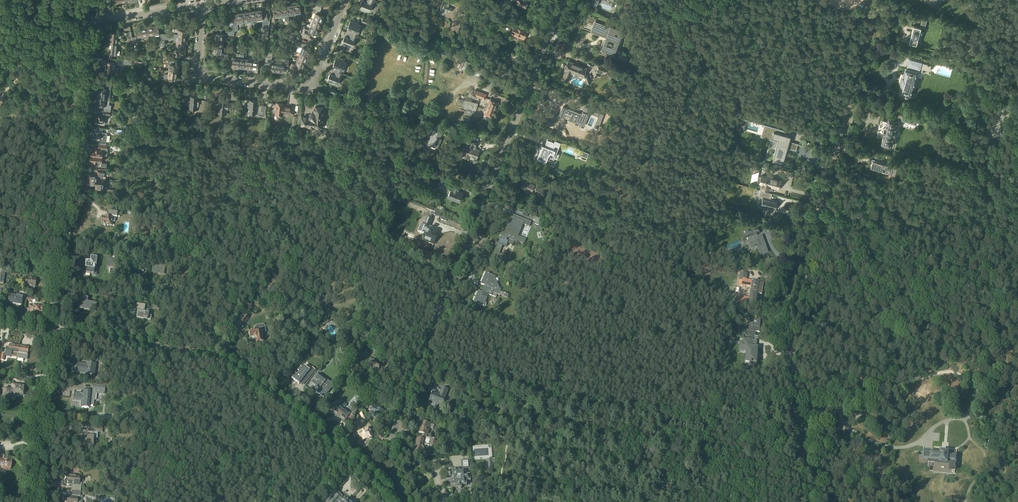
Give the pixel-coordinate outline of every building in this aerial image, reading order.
[(375,1),(374,0),(363,0),(362,0),(359,7),(362,8),(362,9),(366,11),(367,10),(370,11),(371,7),(372,7),(375,1)] [(449,4),(443,2),(440,10),(444,12),(445,10),(451,12),(452,8),(448,6),(449,4)] [(300,3),(294,4),(295,13),(295,16),(300,15),(299,14),(303,13),(302,9),(301,9),(300,3)] [(314,8),(313,11),(316,13),(314,19),(322,22),(324,16),(319,14),(320,10),(314,8)] [(262,9),(255,10),(257,19),(262,18),(263,20),(268,19),(267,12),(262,13),(262,9)] [(235,31),(239,30),(238,24),(244,23),(244,21),(243,12),(236,13),(237,17),(233,18),(234,24),(235,31)] [(925,29),(928,17),(923,16),(920,27),(914,26),(910,42),(917,44),(922,28),(925,29)] [(514,26),(511,34),(524,39),(525,34),(526,34),(527,32),(526,31),(527,30),(519,27),(521,23),(506,18),(504,23),(514,26)] [(603,48),(613,52),(620,36),(622,31),(611,26),(611,27),(586,18),(583,25),(597,31),(596,31),(600,33),(601,33),(602,33),(608,35),(604,44),(603,48)] [(320,28),(322,22),(314,19),(311,25),(320,28)] [(347,32),(358,36),(361,29),(359,29),(361,24),(358,23),(359,22),(354,20),(354,21),(351,20),(348,28),(349,28),(348,32),(347,31),(347,32)] [(147,27),(149,36),(160,34),(158,25),(147,27)] [(317,34),(320,28),(311,25),(309,31),(306,29),(304,33),(311,35),(312,32),(317,34)] [(149,38),(149,36),(147,27),(136,29),(138,37),(145,36),(145,39),(149,38)] [(178,41),(186,42),(188,31),(179,30),(178,41)] [(121,37),(121,32),(116,31),(116,32),(113,32),(112,32),(110,32),(109,43),(118,44),(121,44),(121,41),(118,41),(118,37),(121,37)] [(355,42),(358,36),(347,32),(348,32),(346,36),(345,35),(342,43),(345,44),(344,45),(349,47),(350,45),(352,46),(354,42),(355,42)] [(185,52),(186,42),(178,41),(176,51),(175,51),(175,55),(180,56),(180,52),(185,52)] [(301,52),(309,56),(311,50),(306,48),(307,44),(301,41),(299,45),(303,47),(301,52)] [(117,55),(118,44),(109,43),(108,54),(117,55)] [(214,45),(213,52),(217,52),(216,55),(223,56),(223,54),(224,53),(222,53),(223,46),(214,45)] [(603,51),(593,47),(590,55),(590,56),(599,60),(603,51)] [(307,62),(309,56),(301,52),(298,58),(307,62)] [(240,58),(240,53),(236,53),(236,57),(234,57),(234,55),(230,55),(229,58),(229,61),(233,61),(233,66),(239,67),(240,58)] [(278,71),(279,62),(278,62),(279,60),(272,60),(273,58),(266,57),(266,61),(272,62),(272,65),(271,70),(278,71)] [(333,69),(343,73),(346,67),(345,66),(347,62),(344,60),(344,59),(339,57),(339,59),(336,58),(333,65),(335,65),(333,69),(332,69),(333,69)] [(289,66),(289,59),(285,59),(279,58),(279,60),(278,62),(279,62),(278,71),(284,71),(285,66),(289,66)] [(304,68),(307,62),(298,58),(296,64),(292,63),(291,67),(297,69),(299,66),(304,68)] [(169,70),(178,71),(179,65),(172,64),(173,60),(166,59),(165,66),(169,66),(169,70)] [(916,78),(917,78),(919,73),(917,73),(918,71),(917,71),(918,69),(921,70),(923,62),(910,59),(908,65),(907,69),(906,68),(904,74),(905,74),(904,77),(903,76),(901,84),(902,84),(901,86),(899,92),(911,95),(913,88),(916,78)] [(584,74),(586,68),(568,61),(565,70),(566,70),(562,80),(568,82),(571,72),(586,78),(587,84),(591,83),(588,75),(584,74)] [(119,74),(119,67),(116,67),(116,62),(107,62),(106,73),(119,74)] [(596,71),(605,74),(607,67),(599,64),(596,71)] [(341,80),(343,73),(333,69),(332,73),(331,72),(328,80),(330,81),(330,82),(335,84),(335,83),(338,84),(340,79),(341,80)] [(177,78),(178,71),(169,70),(168,74),(165,73),(164,80),(170,81),(171,77),(177,78)] [(98,89),(97,99),(106,100),(107,100),(110,101),(110,98),(109,98),(110,90),(111,90),(111,82),(106,82),(105,87),(100,87),(99,87),(98,89)] [(473,95),(485,100),(487,94),(475,89),(473,95)] [(197,96),(196,95),(193,95),(190,95),(189,99),(188,99),(186,100),(186,103),(187,104),(189,104),(189,107),(198,108),(198,110),(207,111),(208,100),(202,100),(200,101),(199,100),(199,96),(197,96)] [(230,103),(228,103),(228,98),(220,97),(219,102),(218,102),(218,105),(219,105),(219,109),(218,109),(217,113),(226,114),(227,108),(235,109),(236,103),(230,102),(230,103)] [(476,110),(478,103),(464,99),(464,100),(458,98),(456,105),(462,106),(466,107),(465,113),(472,115),(472,114),(474,115),(476,110)] [(97,99),(97,105),(105,106),(104,111),(111,112),(111,109),(106,103),(107,100),(106,100),(97,99)] [(262,106),(258,106),(259,100),(250,99),(248,111),(257,112),(257,114),(265,115),(266,105),(262,105),(262,106)] [(483,118),(491,121),(498,102),(490,99),(489,102),(489,101),(488,104),(486,103),(484,109),(487,110),(483,118)] [(294,114),(295,106),(284,105),(285,103),(277,102),(276,108),(275,110),(276,112),(276,114),(284,115),(284,112),(290,113),(294,114)] [(322,127),(324,107),(316,106),(315,113),(314,113),(313,113),(312,113),(311,114),(310,115),(310,116),(310,117),(303,116),(302,125),(308,125),(309,126),(310,126),(312,127),(313,126),(314,126),(322,127)] [(563,107),(560,116),(564,118),(566,114),(571,116),(569,120),(573,121),(574,119),(584,123),(587,114),(583,112),(581,116),(567,110),(568,109),(563,107)] [(95,117),(95,122),(96,122),(95,124),(105,125),(106,120),(105,120),(106,117),(108,117),(108,115),(111,115),(111,112),(104,111),(103,116),(99,115),(98,117),(95,117)] [(594,111),(593,114),(599,116),(597,121),(600,122),(603,114),(594,111)] [(916,125),(918,119),(902,114),(902,115),(899,114),(898,114),(897,114),(897,115),(895,119),(889,117),(888,122),(887,122),(883,121),(881,120),(880,125),(877,137),(883,138),(883,139),(881,144),(882,144),(882,146),(889,148),(890,146),(891,146),(892,141),(893,141),(894,136),(896,131),(896,130),(896,129),(897,125),(897,124),(898,124),(899,121),(898,121),(898,120),(898,119),(901,120),(908,122),(916,125)] [(796,150),(798,144),(787,140),(789,136),(784,134),(785,130),(769,126),(767,131),(768,131),(766,137),(778,140),(774,153),(769,151),(767,159),(783,163),(784,157),(783,157),(786,147),(796,150)] [(434,129),(428,144),(438,148),(440,142),(442,138),(441,138),(443,132),(434,129)] [(458,136),(457,137),(465,140),(466,139),(468,133),(460,130),(458,136)] [(105,133),(94,131),(94,133),(92,133),(91,138),(95,139),(94,140),(103,141),(107,142),(107,133),(105,133)] [(555,140),(554,141),(553,141),(547,139),(545,145),(542,144),(537,158),(546,161),(549,154),(549,155),(550,155),(550,157),(554,159),(561,142),(555,140)] [(463,154),(462,156),(466,157),(470,159),(471,156),(476,158),(478,155),(479,151),(476,149),(475,149),(477,143),(472,141),(471,141),(468,140),(466,145),(463,153),(463,154)] [(107,148),(107,145),(106,145),(100,144),(99,144),(99,148),(94,148),(94,149),(94,150),(92,150),(91,155),(104,156),(107,157),(108,149),(107,148)] [(579,149),(577,154),(587,158),(589,153),(579,149)] [(895,174),(897,167),(871,159),(869,166),(895,174)] [(89,178),(104,180),(102,180),(102,175),(105,175),(106,171),(98,170),(97,172),(94,172),(94,174),(89,173),(89,178)] [(780,185),(781,180),(767,176),(767,175),(761,175),(760,176),(759,176),(758,177),(758,178),(758,179),(758,180),(759,182),(759,183),(760,183),(762,184),(761,190),(768,192),(770,186),(778,188),(779,185),(780,185)] [(104,180),(89,178),(88,178),(88,184),(96,184),(96,187),(105,188),(105,184),(104,184),(104,180)] [(441,178),(439,184),(449,188),(451,189),(449,195),(452,197),(451,199),(459,202),(463,193),(459,191),(461,185),(455,182),(455,183),(452,182),(451,183),(441,178)] [(546,188),(537,185),(522,179),(520,186),(532,191),(533,188),(535,189),(534,192),(543,196),(546,188)] [(771,192),(768,192),(761,190),(759,196),(763,197),(761,205),(768,207),(767,211),(774,212),(775,209),(776,204),(777,201),(769,198),(771,192)] [(102,222),(101,225),(107,226),(112,226),(112,222),(115,222),(115,217),(117,217),(117,214),(118,213),(109,212),(109,213),(109,217),(107,216),(106,216),(106,217),(106,218),(102,217),(102,222)] [(503,231),(501,236),(502,236),(504,237),(508,239),(515,241),(524,244),(525,240),(518,237),(523,225),(529,227),(531,223),(525,220),(512,215),(511,218),(510,218),(508,223),(507,226),(504,232),(503,231)] [(430,226),(432,219),(428,217),(425,224),(424,226),(426,227),(423,234),(425,234),(423,240),(428,242),(428,240),(434,242),(436,238),(436,237),(438,233),(432,231),(433,229),(429,228),(430,226)] [(532,223),(540,227),(543,221),(534,217),(532,223)] [(757,247),(760,253),(767,251),(762,236),(758,237),(757,234),(760,233),(757,227),(743,232),(746,238),(753,235),(755,241),(749,243),(752,249),(757,247)] [(497,246),(492,257),(495,258),(497,259),(500,260),(503,261),(501,267),(510,270),(512,264),(506,262),(506,260),(507,257),(499,254),(503,246),(506,247),(508,243),(513,245),(515,241),(508,239),(504,237),(502,236),(501,236),(500,238),(499,238),(497,243),(498,244),(497,246)] [(96,259),(90,258),(90,262),(85,262),(85,269),(86,270),(86,273),(90,273),(90,274),(93,275),(94,270),(95,270),(96,259)] [(117,259),(107,258),(106,267),(116,268),(117,259)] [(153,264),(152,273),(164,275),(165,267),(153,264)] [(3,285),(3,281),(7,282),(9,271),(2,270),(2,273),(1,273),(0,276),(0,284),(3,285)] [(509,295),(500,292),(501,289),(499,289),(495,278),(496,277),(485,273),(481,284),(484,286),(483,289),(497,294),(507,298),(509,295)] [(747,274),(741,273),(739,282),(745,283),(745,285),(752,287),(750,299),(743,297),(742,302),(736,301),(736,305),(742,306),(742,304),(745,305),(747,306),(747,305),(756,306),(757,297),(761,297),(763,285),(759,284),(759,282),(746,280),(747,274)] [(35,287),(36,279),(24,278),(23,286),(35,287)] [(478,290),(474,302),(484,306),(487,299),(488,295),(491,296),(496,298),(497,294),(483,289),(482,292),(478,290)] [(16,294),(14,304),(21,305),(22,298),(23,298),(23,296),(26,296),(27,291),(24,290),(23,295),(16,294)] [(78,299),(77,303),(80,303),(79,309),(94,311),(95,304),(86,303),(87,298),(81,297),(80,299),(78,299)] [(333,311),(327,302),(323,304),(329,314),(333,311)] [(137,304),(136,312),(137,313),(136,319),(147,321),(147,320),(151,321),(151,316),(149,316),(149,313),(144,312),(145,306),(145,304),(141,303),(140,305),(137,304)] [(245,316),(241,322),(244,324),(249,318),(245,316)] [(761,320),(750,319),(749,331),(736,330),(736,334),(753,336),(754,331),(756,331),(756,332),(760,332),(761,320)] [(257,330),(249,331),(250,337),(253,337),(254,336),(255,338),(257,338),(257,339),(257,340),(256,340),(256,341),(257,343),(258,344),(259,344),(259,343),(259,342),(260,342),(263,342),(262,338),(264,338),(263,333),(264,333),(267,333),(265,326),(264,325),(257,326),(256,327),(257,330)] [(758,347),(759,339),(748,338),(748,339),(743,338),(743,342),(739,341),(739,351),(746,352),(745,363),(757,364),(758,347)] [(17,354),(19,346),(9,345),(8,352),(17,354)] [(19,346),(17,354),(18,354),(17,358),(23,359),(24,355),(27,355),(28,348),(19,346)] [(367,364),(366,368),(370,369),(371,368),(374,370),(373,372),(375,373),(377,374),(377,373),(378,370),(379,370),(379,369),(380,369),(380,368),(380,367),(380,366),(373,363),(374,361),(370,359),(367,364)] [(71,371),(76,372),(85,374),(85,375),(94,376),(96,364),(87,363),(86,365),(73,362),(71,371)] [(292,379),(299,385),(300,384),(304,379),(307,382),(315,371),(312,368),(310,371),(304,367),(302,370),(300,369),(298,372),(299,373),(297,376),(295,375),(292,379)] [(318,390),(316,393),(323,398),(333,385),(326,380),(325,381),(317,375),(315,379),(314,378),(314,380),(311,384),(318,390)] [(105,386),(94,384),(94,385),(92,385),(92,391),(92,392),(90,391),(83,391),(83,394),(74,393),(73,398),(82,399),(82,407),(81,407),(89,408),(89,405),(93,406),(94,401),(95,401),(96,394),(104,395),(105,386)] [(4,392),(3,398),(10,399),(11,395),(18,396),(21,396),(23,396),(23,395),(23,394),(25,394),(25,390),(24,390),(24,387),(12,385),(12,387),(11,390),(4,389),(4,392)] [(445,397),(448,390),(443,387),(440,395),(433,392),(432,393),(431,394),(432,395),(429,400),(436,403),(435,407),(440,409),(442,405),(442,406),(445,397)] [(343,410),(346,405),(341,401),(338,406),(338,405),(335,408),(334,407),(331,410),(333,411),(332,412),(344,421),(350,414),(347,412),(347,413),(343,410)] [(377,409),(373,407),(371,412),(369,413),(368,414),(370,416),(370,417),(380,421),(384,411),(377,408),(377,409)] [(426,438),(429,428),(433,429),(434,425),(422,422),(419,433),(421,433),(421,436),(426,438)] [(102,433),(102,428),(102,427),(95,426),(94,432),(87,432),(87,436),(83,436),(83,434),(76,434),(76,443),(80,443),(80,446),(93,446),(93,432),(102,433)] [(365,430),(364,429),(361,430),(361,431),(358,432),(360,438),(361,437),(362,441),(368,438),(368,439),(369,439),(370,439),(372,439),(372,438),(373,437),(372,436),(373,435),(372,434),(371,434),(369,429),(365,430)] [(417,438),(414,449),(415,450),(415,452),(423,455),(425,448),(426,445),(429,446),(429,447),(436,449),(437,443),(436,442),(436,439),(434,439),(434,438),(432,438),(431,439),(426,438),(421,436),(420,439),(417,438)] [(931,457),(922,456),(922,459),(929,460),(929,463),(935,463),(935,461),(941,461),(941,462),(942,463),(942,464),(946,464),(946,463),(947,463),(947,461),(956,462),(956,456),(947,455),(948,453),(948,452),(946,452),(946,451),(942,451),(942,452),(941,451),(941,452),(941,453),(932,452),(931,457)] [(2,460),(2,454),(0,454),(0,467),(3,467),(3,469),(7,470),(7,467),(10,468),(11,461),(10,461),(11,458),(3,457),(3,460),(2,460)] [(489,461),(487,461),(487,469),(493,469),(493,464),(495,464),(495,458),(492,459),(492,461),(489,461)] [(467,476),(466,470),(471,470),(470,460),(461,461),(462,470),(459,471),(459,470),(451,471),(451,477),(452,477),(452,482),(451,482),(451,487),(457,486),(457,489),(462,488),(462,486),(468,486),(467,482),(471,481),(471,476),(467,476)] [(72,491),(80,492),(81,485),(79,485),(79,477),(65,475),(65,479),(65,484),(73,485),(72,491)] [(83,496),(80,496),(80,492),(72,491),(72,497),(63,496),(63,501),(62,501),(82,501),(83,496)] [(327,501),(336,501),(337,501),(338,501),(347,501),(345,500),(344,501),(341,498),(341,497),(336,493),(327,501)]
